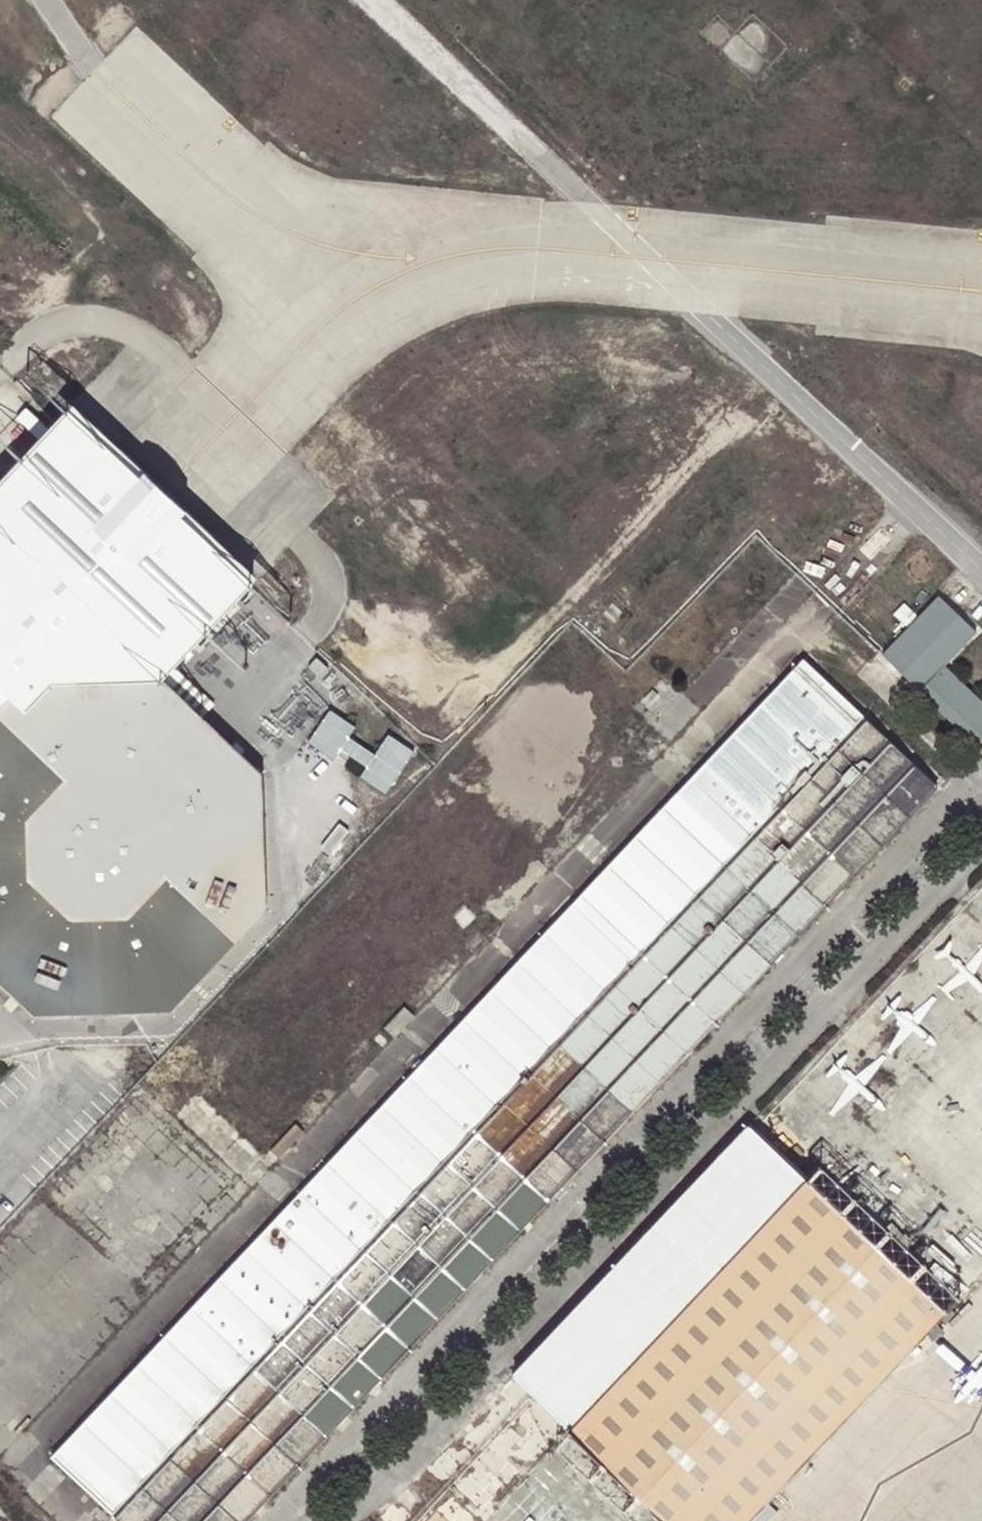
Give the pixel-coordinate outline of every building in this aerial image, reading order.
[(251,582),(243,574),(244,573),(217,546),(218,545),(190,519),(191,518),(134,465),(133,466),(105,440),(104,441),(76,415),(75,416),(66,409),(54,422),(0,480),(0,986),(32,1016),(169,1011),(263,911),(259,774),(159,680),(247,586),(251,582)] [(974,635),(935,598),(880,658),(974,746),(981,738),(981,707),(942,669),(974,635)] [(800,661),(52,1458),(118,1520),(244,1520),(576,1168),(933,788),(800,661)] [(354,728),(328,711),(307,744),(333,761),(339,751),(365,768),(359,778),(385,795),(413,752),(387,735),(374,756),(348,738),(354,728)] [(295,1125),(275,1146),(283,1154),(303,1132),(295,1125)] [(667,1520),(746,1520),(944,1312),(749,1128),(514,1378),(667,1520)] [(283,1154),(275,1146),(270,1151),(279,1159),(283,1154)]
